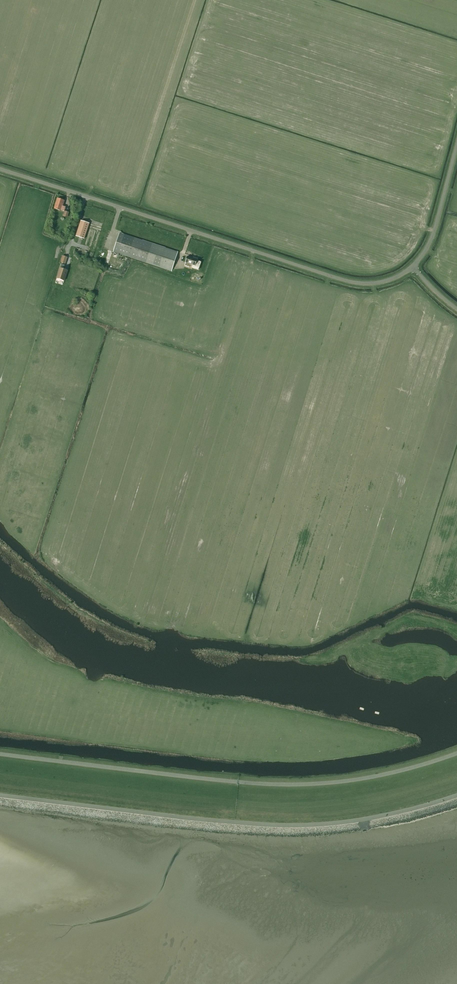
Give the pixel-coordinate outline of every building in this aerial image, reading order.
[(64,211),(66,207),(63,206),(64,200),(58,198),(54,208),(61,210),(64,211)] [(110,229),(115,215),(91,207),(88,218),(87,222),(90,223),(88,227),(105,232),(107,228),(110,229)] [(84,238),(89,223),(81,221),(76,236),(84,238)] [(171,271),(178,252),(119,233),(113,252),(171,271)] [(201,262),(197,261),(198,258),(193,257),(193,258),(187,256),(185,262),(195,265),(194,268),(198,270),(201,262)] [(64,280),(67,270),(63,269),(65,265),(62,264),(57,278),(64,280)]
